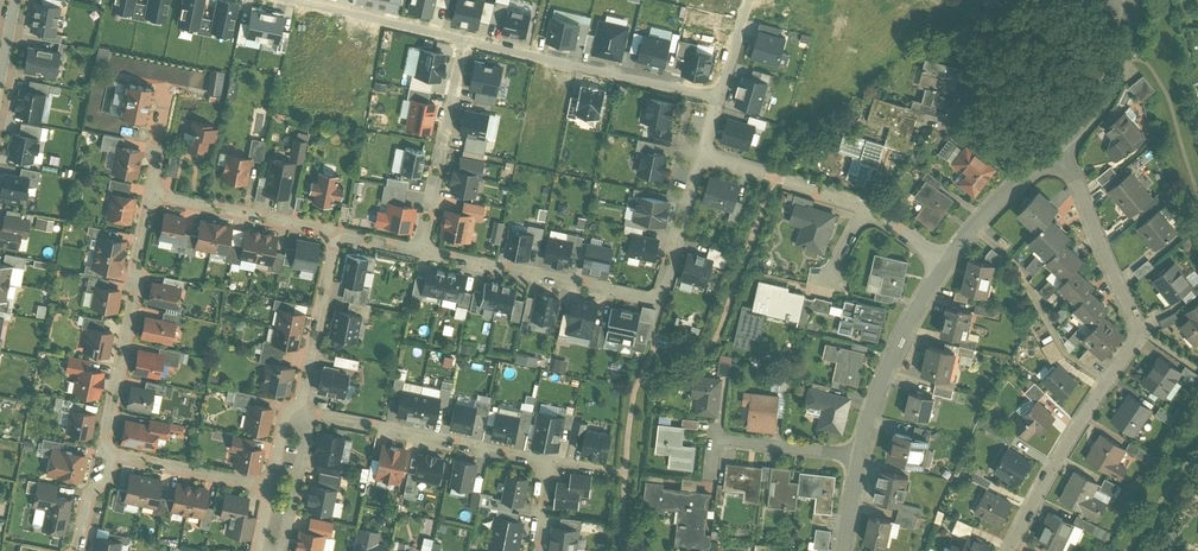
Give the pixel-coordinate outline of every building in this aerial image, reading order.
[(113,8),(131,12),(133,1),(133,0),(114,0),(113,8)] [(148,5),(146,15),(164,19),(168,0),(149,0),(148,5)] [(177,26),(196,30),(199,16),(203,0),(183,0),(177,26)] [(230,0),(217,0),(213,19),(210,33),(231,38),(239,2),(230,0)] [(410,10),(430,15),(433,4),(434,0),(412,0),(410,10)] [(452,21),(477,26),(479,20),(483,0),(457,0),(452,21)] [(484,0),(483,0),(479,20),(489,23),(494,2),(484,0)] [(979,6),(984,14),(1000,4),(998,0),(989,0),(979,6)] [(137,19),(141,3),(133,1),(131,12),(130,17),(137,19)] [(491,21),(505,24),(508,10),(509,5),(495,2),(491,21)] [(36,3),(31,30),(42,32),(54,34),(54,33),(59,8),(42,4),(36,3)] [(146,15),(148,5),(141,3),(137,19),(145,21),(146,15)] [(269,10),(253,7),(249,23),(246,37),(263,41),(269,10)] [(285,14),(269,10),(263,41),(278,44),(281,30),(285,14)] [(529,14),(508,10),(505,24),(504,30),(524,35),(529,14)] [(206,18),(199,16),(196,30),(203,32),(206,18)] [(213,19),(206,18),(203,32),(210,33),(213,19)] [(579,24),(552,18),(547,40),(574,46),(575,42),(579,24)] [(580,21),(579,24),(575,42),(585,44),(590,23),(580,21)] [(249,23),(242,22),(237,41),(245,43),(246,37),(249,23)] [(626,30),(600,24),(597,36),(593,53),(620,59),(626,30)] [(787,34),(758,26),(750,53),(779,61),(787,34)] [(290,32),(281,30),(278,44),(277,50),(285,52),(290,32)] [(54,34),(42,32),(40,39),(59,43),(61,43),(62,35),(54,33),(54,34)] [(593,53),(597,36),(588,34),(584,51),(593,53)] [(639,59),(651,62),(657,38),(645,35),(639,59)] [(669,41),(657,38),(651,62),(663,65),(669,41)] [(59,43),(58,52),(61,52),(59,59),(64,60),(67,44),(61,43),(59,43)] [(28,46),(23,72),(56,78),(59,59),(61,52),(58,52),(28,46)] [(444,54),(420,48),(414,75),(432,79),(439,80),(444,54)] [(712,55),(688,50),(683,73),(706,78),(712,55)] [(962,69),(926,60),(923,72),(928,73),(924,88),(925,89),(922,102),(922,103),(938,107),(943,108),(948,89),(956,91),(962,69)] [(503,68),(477,62),(471,88),(477,90),(497,94),(503,68)] [(220,95),(223,71),(209,69),(206,93),(220,95)] [(773,75),(753,69),(751,78),(767,83),(770,84),(773,75)] [(407,97),(411,98),(427,101),(432,79),(414,75),(412,74),(407,97)] [(751,78),(744,76),(735,103),(759,111),(767,83),(751,78)] [(1156,91),(1144,76),(1130,87),(1142,102),(1156,91)] [(30,80),(27,91),(44,94),(44,95),(48,96),(51,84),(30,80)] [(226,96),(234,98),(236,81),(229,80),(226,96)] [(152,90),(126,84),(119,116),(145,122),(152,90)] [(605,90),(583,85),(576,112),(598,117),(605,90)] [(621,86),(617,92),(623,96),(627,90),(621,86)] [(18,107),(16,115),(39,120),(44,95),(44,94),(27,91),(21,90),(19,98),(18,98),(16,106),(18,107)] [(497,94),(477,90),(475,100),(495,104),(497,94)] [(909,107),(875,97),(868,119),(890,126),(884,145),(906,151),(909,142),(907,141),(914,119),(906,117),(909,107)] [(404,126),(430,132),(437,103),(427,101),(411,98),(404,126)] [(673,104),(650,99),(646,121),(658,124),(657,130),(666,131),(667,126),(669,126),(671,116),(671,115),(672,109),(673,109),(673,108),(672,108),(673,104)] [(938,107),(922,103),(922,102),(914,100),(912,108),(926,112),(936,115),(938,107)] [(912,108),(909,107),(906,117),(914,119),(922,122),(926,112),(912,108)] [(1136,115),(1131,109),(1125,114),(1132,121),(1136,118),(1136,115)] [(1125,114),(1124,113),(1106,128),(1106,129),(1109,127),(1121,142),(1110,151),(1108,148),(1108,149),(1117,160),(1125,154),(1126,155),(1132,150),(1131,150),(1140,143),(1145,139),(1132,121),(1125,114)] [(761,119),(750,116),(747,125),(755,127),(758,128),(761,119)] [(767,121),(761,119),(758,128),(764,130),(767,121)] [(215,141),(219,127),(191,120),(189,129),(186,128),(182,146),(205,152),(209,139),(215,141)] [(747,125),(729,120),(725,133),(729,134),(727,143),(748,149),(755,127),(747,125)] [(21,123),(19,135),(36,138),(36,139),(40,140),(42,127),(21,123)] [(657,130),(656,129),(654,142),(656,143),(670,145),(672,133),(666,131),(657,130)] [(883,144),(846,133),(840,151),(862,158),(858,173),(857,174),(867,177),(869,178),(873,165),(878,166),(880,158),(878,158),(883,144)] [(14,134),(9,157),(32,162),(34,151),(36,152),(38,143),(35,142),(36,139),(36,138),(19,135),(14,134)] [(115,147),(122,148),(124,138),(102,134),(99,149),(114,152),(115,147)] [(485,137),(468,134),(464,149),(485,153),(488,138),(485,137)] [(294,139),(290,160),(302,162),(306,142),(294,139)] [(654,142),(639,139),(636,150),(644,152),(644,151),(654,153),(656,143),(654,142)] [(949,140),(939,154),(947,160),(958,146),(949,140)] [(265,143),(254,141),(250,160),(261,162),(265,143)] [(122,148),(115,147),(114,152),(110,172),(137,177),(142,152),(122,148)] [(895,149),(887,147),(882,162),(891,165),(895,149)] [(996,169),(966,147),(954,163),(967,173),(966,175),(971,179),(964,187),(975,195),(996,169)] [(405,150),(401,175),(419,178),(424,153),(405,150)] [(464,150),(460,167),(480,171),(482,172),(485,155),(464,150)] [(654,153),(644,151),(644,152),(639,173),(662,178),(663,171),(664,171),(666,163),(665,163),(666,156),(654,153)] [(178,157),(167,155),(163,174),(174,177),(178,157)] [(250,160),(227,155),(221,179),(245,184),(250,160)] [(293,165),(271,160),(263,196),(285,200),(293,165)] [(451,180),(477,185),(480,171),(460,167),(454,166),(451,180)] [(1111,166),(1097,179),(1102,186),(1118,173),(1111,166)] [(858,173),(850,171),(848,178),(865,183),(867,177),(857,174),(858,173)] [(943,183),(927,171),(922,178),(926,181),(927,180),(938,189),(943,183)] [(337,176),(318,172),(316,182),(311,181),(309,194),(313,195),(312,204),(331,208),(332,200),(339,201),(342,187),(335,186),(337,176)] [(1152,198),(1132,172),(1109,191),(1119,203),(1122,201),(1132,213),(1129,215),(1130,216),(1131,215),(1142,207),(1152,198)] [(0,197),(21,201),(24,178),(4,174),(0,197)] [(384,184),(378,210),(386,212),(388,203),(403,207),(409,182),(388,177),(386,185),(384,184)] [(727,183),(723,182),(723,181),(718,179),(717,180),(711,178),(705,202),(732,210),(734,201),(739,186),(733,185),(733,184),(727,182),(727,183)] [(448,194),(474,199),(477,185),(451,180),(448,194)] [(938,189),(927,180),(926,181),(916,195),(926,203),(916,217),(933,229),(944,215),(943,214),(953,200),(938,189)] [(129,185),(109,181),(108,188),(128,193),(129,185)] [(1039,192),(1019,214),(1027,222),(1029,220),(1040,230),(1048,221),(1043,215),(1052,204),(1047,200),(1047,199),(1039,192)] [(136,199),(112,194),(107,220),(131,225),(136,199)] [(815,201),(796,195),(793,205),(796,206),(797,204),(813,209),(815,201)] [(650,223),(655,199),(639,196),(634,219),(645,222),(650,223)] [(304,199),(296,197),(293,210),(301,212),(304,199)] [(666,226),(670,202),(655,199),(650,223),(666,226)] [(464,201),(461,214),(469,215),(481,218),(484,206),(464,201)] [(742,203),(734,201),(732,210),(731,214),(739,216),(742,203)] [(373,226),(409,234),(415,209),(403,207),(388,203),(386,212),(378,210),(377,210),(373,226)] [(813,209),(797,204),(796,206),(791,222),(805,226),(803,235),(808,236),(805,246),(824,252),(828,235),(826,235),(829,225),(831,226),(834,215),(813,209)] [(1058,210),(1052,204),(1043,215),(1048,221),(1050,219),(1058,210)] [(348,208),(341,206),(339,220),(346,222),(348,208)] [(1142,207),(1131,215),(1136,220),(1146,212),(1142,207)] [(445,210),(438,238),(463,244),(469,215),(461,214),(445,210)] [(1175,234),(1158,212),(1139,228),(1147,237),(1150,235),(1160,246),(1175,234)] [(739,216),(731,214),(729,221),(736,223),(739,216)] [(34,227),(52,230),(53,219),(36,216),(34,227)] [(184,222),(164,217),(159,239),(171,242),(179,243),(181,235),(184,222)] [(634,219),(626,218),(625,224),(626,225),(644,228),(645,222),(634,219)] [(1040,230),(1030,242),(1049,259),(1064,243),(1069,237),(1050,219),(1040,230)] [(210,253),(217,224),(199,220),(193,249),(210,253)] [(14,247),(18,224),(0,221),(0,244),(14,247)] [(217,224),(210,253),(227,257),(233,228),(217,224)] [(529,224),(527,232),(534,233),(531,246),(540,248),(544,227),(529,224)] [(644,228),(626,225),(624,232),(642,236),(644,228)] [(97,236),(104,238),(106,231),(86,227),(85,234),(97,236)] [(510,228),(504,253),(529,258),(531,246),(534,233),(527,232),(510,228)] [(239,260),(255,263),(261,236),(245,232),(239,260)] [(584,236),(569,233),(567,242),(573,243),(570,255),(580,257),(581,249),(583,243),(584,236)] [(189,237),(181,235),(179,243),(171,242),(169,252),(185,255),(189,237)] [(659,240),(633,235),(629,254),(655,259),(659,240)] [(97,236),(93,251),(122,257),(125,242),(104,238),(97,236)] [(275,238),(261,236),(255,263),(270,266),(275,238)] [(1012,245),(1002,236),(996,243),(1007,252),(1012,245)] [(567,242),(550,238),(545,260),(555,262),(554,263),(562,265),(562,263),(568,265),(570,255),(573,243),(567,242)] [(603,240),(593,238),(591,245),(583,243),(581,249),(588,250),(586,260),(584,270),(607,275),(613,249),(602,247),(603,240)] [(319,245),(297,240),(294,251),(291,266),(291,268),(313,273),(319,245)] [(1045,263),(1045,264),(1064,281),(1075,269),(1083,260),(1064,243),(1049,259),(1045,263)] [(729,252),(710,247),(707,259),(713,261),(712,264),(725,268),(729,252)] [(588,250),(581,249),(580,257),(579,258),(586,260),(588,250)] [(1005,260),(992,249),(986,255),(995,263),(999,266),(1005,260)] [(291,266),(294,251),(286,250),(283,264),(291,266)] [(118,274),(122,257),(93,251),(90,268),(103,271),(118,274)] [(698,255),(697,257),(689,254),(682,278),(706,285),(712,264),(713,261),(707,259),(705,259),(705,257),(704,258),(698,256),(699,255),(698,255)] [(365,258),(346,255),(341,282),(360,286),(365,258)] [(908,262),(876,255),(873,270),(885,273),(881,291),(881,292),(895,296),(901,297),(908,262)] [(995,263),(986,255),(985,263),(994,266),(995,263)] [(25,260),(3,256),(1,266),(10,268),(23,270),(25,260)] [(1045,263),(1037,256),(1025,268),(1034,276),(1045,264),(1045,263)] [(985,263),(970,260),(962,292),(970,294),(986,297),(994,266),(985,263)] [(1148,260),(1134,272),(1140,280),(1154,268),(1148,260)] [(440,299),(447,269),(429,264),(425,278),(422,294),(440,299)] [(1174,264),(1154,281),(1161,290),(1163,288),(1174,302),(1190,289),(1193,287),(1192,287),(1174,264)] [(7,283),(10,268),(1,266),(0,266),(0,281),(7,283)] [(101,279),(103,271),(90,268),(85,267),(83,275),(88,276),(101,279)] [(447,269),(440,299),(458,303),(461,291),(465,273),(447,269)] [(1094,287),(1075,269),(1060,286),(1078,304),(1089,292),(1094,287)] [(425,278),(415,275),(411,295),(421,298),(422,294),(425,278)] [(96,287),(105,289),(107,280),(101,279),(88,276),(85,291),(94,293),(96,287)] [(1058,288),(1050,280),(1039,292),(1047,300),(1058,288)] [(496,309),(501,285),(485,282),(483,292),(480,306),(496,309)] [(788,288),(760,282),(753,310),(753,311),(766,314),(766,311),(775,313),(774,315),(787,318),(787,320),(789,321),(790,316),(799,318),(804,298),(805,296),(796,294),(797,287),(788,285),(788,288)] [(181,289),(152,284),(148,303),(177,309),(181,289)] [(368,289),(345,284),(342,300),(365,304),(368,289)] [(501,285),(496,309),(512,313),(515,298),(517,288),(501,285)] [(105,289),(96,287),(94,293),(91,308),(115,313),(119,292),(105,289)] [(480,306),(483,292),(473,290),(469,310),(479,312),(480,306)] [(461,291),(458,303),(458,305),(466,307),(470,293),(461,291)] [(895,296),(881,292),(881,291),(877,291),(875,300),(894,304),(895,296)] [(962,293),(957,291),(955,300),(967,303),(970,294),(962,292),(962,293)] [(1078,304),(1074,310),(1093,327),(1102,317),(1109,310),(1089,292),(1078,304)] [(536,294),(531,320),(556,326),(561,299),(536,294)] [(573,296),(566,331),(592,337),(599,302),(573,296)] [(524,300),(515,298),(512,313),(510,319),(520,321),(524,300)] [(815,301),(804,298),(799,318),(797,327),(805,329),(811,311),(815,301)] [(280,309),(294,312),(295,303),(275,299),(272,308),(279,310),(280,309)] [(831,302),(815,299),(815,301),(811,311),(828,315),(831,302)] [(329,337),(353,342),(359,318),(366,320),(370,307),(347,301),(344,312),(335,310),(329,337)] [(884,309),(857,303),(856,304),(844,301),(837,333),(850,335),(852,327),(868,330),(866,339),(877,341),(884,309)] [(1191,309),(1196,314),(1180,327),(1186,335),(1189,333),(1197,343),(1197,342),(1197,303),(1191,309)] [(994,309),(976,305),(974,313),(992,317),(994,309)] [(611,323),(637,329),(637,326),(639,326),(640,320),(642,313),(623,309),(612,307),(609,320),(611,321),(611,323)] [(1064,307),(1054,317),(1061,324),(1071,313),(1064,307)] [(753,310),(745,308),(737,346),(748,349),(751,335),(760,337),(766,314),(753,311),(753,310)] [(957,310),(946,308),(945,314),(946,314),(942,334),(961,339),(965,340),(965,339),(970,318),(967,317),(969,310),(958,308),(957,310)] [(276,326),(300,331),(304,314),(294,312),(280,309),(279,310),(276,326)] [(1173,315),(1159,321),(1163,328),(1175,323),(1179,319),(1174,314),(1173,315)] [(1093,327),(1086,335),(1094,342),(1091,345),(1102,354),(1103,355),(1121,335),(1114,329),(1115,327),(1107,319),(1106,320),(1102,317),(1093,327)] [(89,328),(98,330),(100,321),(83,318),(82,327),(89,328)] [(173,325),(144,319),(140,339),(170,345),(173,325)] [(651,322),(640,320),(639,326),(637,326),(637,329),(636,332),(637,332),(635,341),(645,343),(651,322)] [(637,329),(611,323),(610,326),(609,326),(609,327),(606,339),(634,344),(635,341),(637,332),(636,332),(637,329)] [(609,327),(601,325),(599,337),(606,339),(609,327)] [(297,348),(300,331),(276,326),(273,341),(272,342),(284,345),(297,348)] [(98,330),(89,328),(84,352),(106,357),(111,333),(98,330)] [(1078,329),(1068,340),(1075,347),(1085,336),(1078,329)] [(606,339),(599,337),(597,346),(605,347),(606,339)] [(976,342),(965,339),(965,340),(961,339),(960,346),(975,350),(976,342)] [(273,341),(265,340),(263,342),(261,349),(282,353),(284,345),(272,342),(273,341)] [(1054,340),(1045,345),(1055,362),(1064,356),(1054,340)] [(869,347),(854,343),(852,350),(867,353),(869,347)] [(852,350),(827,344),(824,358),(838,361),(834,380),(858,385),(863,365),(861,365),(862,360),(866,361),(868,353),(867,353),(852,350)] [(1091,345),(1079,359),(1091,367),(1102,354),(1091,345)] [(951,351),(928,346),(922,374),(936,378),(944,380),(944,379),(951,351)] [(975,350),(960,346),(958,355),(973,358),(975,350)] [(161,357),(160,364),(175,368),(178,354),(156,349),(155,355),(161,357)] [(282,353),(261,349),(259,362),(267,364),(267,363),(280,365),(282,353)] [(155,355),(137,352),(133,373),(157,378),(160,364),(161,357),(155,355)] [(334,354),(332,363),(356,367),(358,358),(334,354)] [(442,364),(451,366),(453,357),(444,355),(442,364)] [(88,361),(68,357),(65,372),(76,374),(72,392),(98,398),(103,372),(86,369),(88,361)] [(565,371),(567,360),(555,357),(553,368),(565,371)] [(1181,373),(1159,358),(1142,382),(1164,397),(1181,373)] [(732,362),(720,360),(718,375),(730,376),(732,362)] [(267,364),(262,388),(288,393),(293,368),(280,365),(267,363),(267,364)] [(1077,384),(1058,365),(1052,372),(1043,381),(1062,399),(1077,384)] [(1045,367),(1037,375),(1043,381),(1052,372),(1047,367),(1045,367)] [(321,368),(316,392),(342,398),(347,374),(321,368)] [(1189,368),(1183,376),(1185,377),(1183,381),(1192,388),(1197,379),(1197,375),(1189,368)] [(789,377),(781,375),(779,392),(787,392),(789,377)] [(721,380),(695,378),(694,389),(700,389),(697,413),(717,415),(721,380)] [(955,381),(944,379),(944,380),(936,378),(934,386),(953,390),(955,381)] [(399,400),(401,390),(403,381),(394,379),(390,398),(399,400)] [(845,383),(833,380),(831,387),(843,390),(845,383)] [(145,383),(143,394),(153,396),(163,398),(166,388),(145,383)] [(831,387),(813,383),(811,390),(829,395),(831,387)] [(1035,383),(1025,393),(1031,400),(1036,395),(1040,399),(1046,393),(1035,383)] [(953,390),(934,386),(932,394),(951,398),(953,390)] [(441,389),(439,398),(437,409),(445,410),(448,390),(441,389)] [(415,420),(421,394),(401,390),(399,400),(395,416),(415,420)] [(811,390),(810,390),(807,405),(824,409),(820,427),(841,432),(849,399),(829,395),(811,390)] [(143,394),(130,391),(127,407),(149,412),(153,396),(143,394)] [(256,397),(236,392),(233,405),(247,409),(248,404),(254,405),(256,397)] [(779,396),(746,393),(745,403),(756,405),(755,415),(751,415),(749,428),(774,431),(776,410),(778,410),(779,396)] [(932,397),(910,393),(905,416),(927,421),(932,397)] [(439,398),(421,394),(415,420),(434,424),(437,409),(439,398)] [(1151,411),(1131,397),(1120,412),(1119,412),(1113,421),(1134,435),(1151,411)] [(71,410),(79,411),(80,404),(62,400),(60,412),(70,414),(71,410)] [(1037,401),(1014,424),(1026,436),(1035,428),(1039,433),(1054,419),(1044,409),(1045,409),(1037,401)] [(254,405),(248,404),(247,409),(243,430),(266,435),(272,409),(254,405)] [(454,404),(448,429),(471,434),(476,409),(454,404)] [(1176,417),(1161,407),(1156,415),(1170,426),(1176,417)] [(79,411),(71,410),(70,414),(66,433),(90,438),(95,415),(79,411)] [(521,410),(519,418),(517,429),(528,431),(532,412),(521,410)] [(575,414),(558,411),(557,416),(564,417),(562,427),(572,429),(575,414)] [(537,429),(561,433),(562,427),(564,417),(557,416),(540,412),(537,429)] [(496,413),(491,438),(515,442),(517,429),(519,418),(496,413)] [(1002,430),(980,416),(976,424),(997,437),(1002,430)] [(698,421),(683,419),(682,428),(697,429),(698,421)] [(146,428),(124,424),(120,445),(153,452),(156,437),(167,439),(170,425),(147,421),(146,428)] [(684,430),(670,428),(670,425),(659,424),(656,448),(673,449),(671,468),(693,470),(695,447),(682,445),(684,430)] [(919,427),(916,438),(929,441),(932,430),(919,427)] [(586,428),(582,451),(606,456),(610,433),(586,428)] [(561,433),(537,429),(534,445),(557,450),(561,433)] [(1015,438),(1002,430),(997,437),(1010,445),(1015,438)] [(348,439),(318,432),(312,458),(318,459),(316,471),(340,476),(348,439)] [(916,438),(896,434),(894,442),(892,442),(889,454),(897,456),(896,459),(907,462),(908,459),(919,462),(921,452),(926,454),(929,441),(916,438)] [(1126,450),(1102,435),(1087,459),(1111,474),(1112,473),(1118,464),(1126,450)] [(252,442),(231,438),(228,452),(236,453),(233,467),(258,473),(262,451),(251,449),(252,442)] [(52,450),(60,452),(61,445),(42,441),(39,454),(50,456),(52,450)] [(1144,450),(1131,442),(1126,450),(1139,458),(1144,450)] [(375,477),(388,480),(394,447),(382,444),(375,477)] [(404,449),(394,447),(388,480),(397,482),(404,449)] [(1031,464),(1007,449),(996,468),(1003,473),(1002,475),(1017,485),(1031,464)] [(60,452),(52,450),(50,456),(46,476),(81,483),(86,457),(60,452)] [(1125,464),(1131,457),(1125,453),(1120,460),(1125,464)] [(442,459),(419,454),(415,477),(414,479),(417,479),(437,484),(442,459)] [(478,463),(454,459),(449,485),(473,489),(478,463)] [(1127,470),(1118,464),(1112,473),(1121,479),(1127,470)] [(763,468),(728,465),(726,486),(748,489),(746,501),(759,503),(762,481),(763,468)] [(773,467),(763,466),(763,468),(762,481),(771,482),(773,467)] [(361,467),(359,479),(366,480),(368,468),(361,467)] [(792,469),(773,467),(771,482),(769,507),(797,510),(801,472),(791,471),(792,469)] [(908,477),(882,471),(880,482),(878,482),(876,489),(878,489),(876,499),(874,499),(874,500),(901,506),(908,477)] [(835,476),(801,472),(799,492),(816,494),(816,492),(820,492),(818,512),(828,513),(832,513),(835,476)] [(992,481),(975,472),(972,479),(989,488),(992,481)] [(1098,483),(1076,472),(1066,490),(1067,491),(1062,499),(1083,510),(1086,504),(1091,506),(1093,501),(1094,499),(1090,497),(1098,483)] [(529,479),(507,474),(501,500),(513,502),(523,504),(529,479)] [(413,493),(417,479),(414,479),(415,477),(407,475),(404,491),(413,493)] [(592,477),(572,475),(571,484),(582,486),(581,493),(590,494),(592,477)] [(664,476),(648,475),(647,483),(663,484),(664,476)] [(124,502),(140,505),(145,480),(128,477),(124,502)] [(697,480),(683,479),(682,491),(696,492),(697,480)] [(1119,486),(1106,479),(1100,490),(1113,497),(1119,486)] [(160,483),(145,480),(140,505),(155,508),(160,483)] [(60,488),(37,483),(32,508),(46,510),(42,529),(64,534),(71,500),(58,497),(60,488)] [(311,483),(305,510),(333,516),(339,490),(311,483)] [(571,484),(558,483),(555,507),(568,509),(568,505),(579,507),(581,493),(582,486),(571,484)] [(663,484),(647,483),(644,509),(663,511),(664,506),(666,489),(663,489),(663,484)] [(170,512),(187,516),(192,489),(176,485),(170,512)] [(726,489),(718,488),(716,504),(725,505),(726,489)] [(206,492),(192,489),(187,516),(200,519),(203,508),(206,492)] [(682,491),(666,489),(664,506),(687,508),(685,524),(681,524),(680,525),(682,526),(680,544),(703,546),(709,494),(696,492),(682,491)] [(470,507),(477,508),(480,491),(473,490),(470,507)] [(997,496),(986,490),(979,505),(984,508),(981,514),(1001,525),(1012,504),(1011,503),(1011,504),(996,497),(997,496)] [(247,500),(225,495),(220,518),(229,520),(226,533),(250,539),(255,516),(244,514),(247,500)] [(513,502),(501,500),(493,498),(491,507),(511,511),(513,502)] [(1103,506),(1093,501),(1091,506),(1086,504),(1083,510),(1100,519),(1101,518),(1098,517),(1103,506)] [(211,510),(203,508),(200,519),(198,527),(207,529),(211,510)] [(818,512),(813,511),(812,521),(827,522),(828,513),(818,512)] [(917,517),(898,512),(896,523),(914,528),(917,517)] [(1073,524),(1050,513),(1042,530),(1041,529),(1038,537),(1039,537),(1037,539),(1061,550),(1073,524)] [(881,519),(870,516),(869,523),(870,523),(866,541),(877,544),(878,541),(886,543),(891,520),(881,518),(881,519)] [(583,520),(562,517),(560,528),(578,530),(578,531),(581,531),(583,520)] [(1097,526),(1080,517),(1076,526),(1093,534),(1097,526)] [(311,518),(308,532),(324,535),(324,533),(330,534),(332,522),(311,518)] [(494,519),(488,549),(495,550),(519,550),(524,525),(494,519)] [(975,526),(958,519),(954,526),(972,534),(975,526)] [(560,528),(554,527),(553,540),(551,540),(550,545),(576,548),(578,531),(578,530),(560,528)] [(353,549),(361,550),(384,550),(385,549),(374,546),(377,532),(358,528),(353,549)] [(830,531),(817,529),(815,547),(827,549),(830,531)] [(300,531),(296,550),(320,550),(324,535),(308,532),(300,531)] [(968,536),(962,549),(961,550),(989,550),(991,546),(968,536)] [(120,543),(91,538),(89,550),(119,550),(120,543)]
